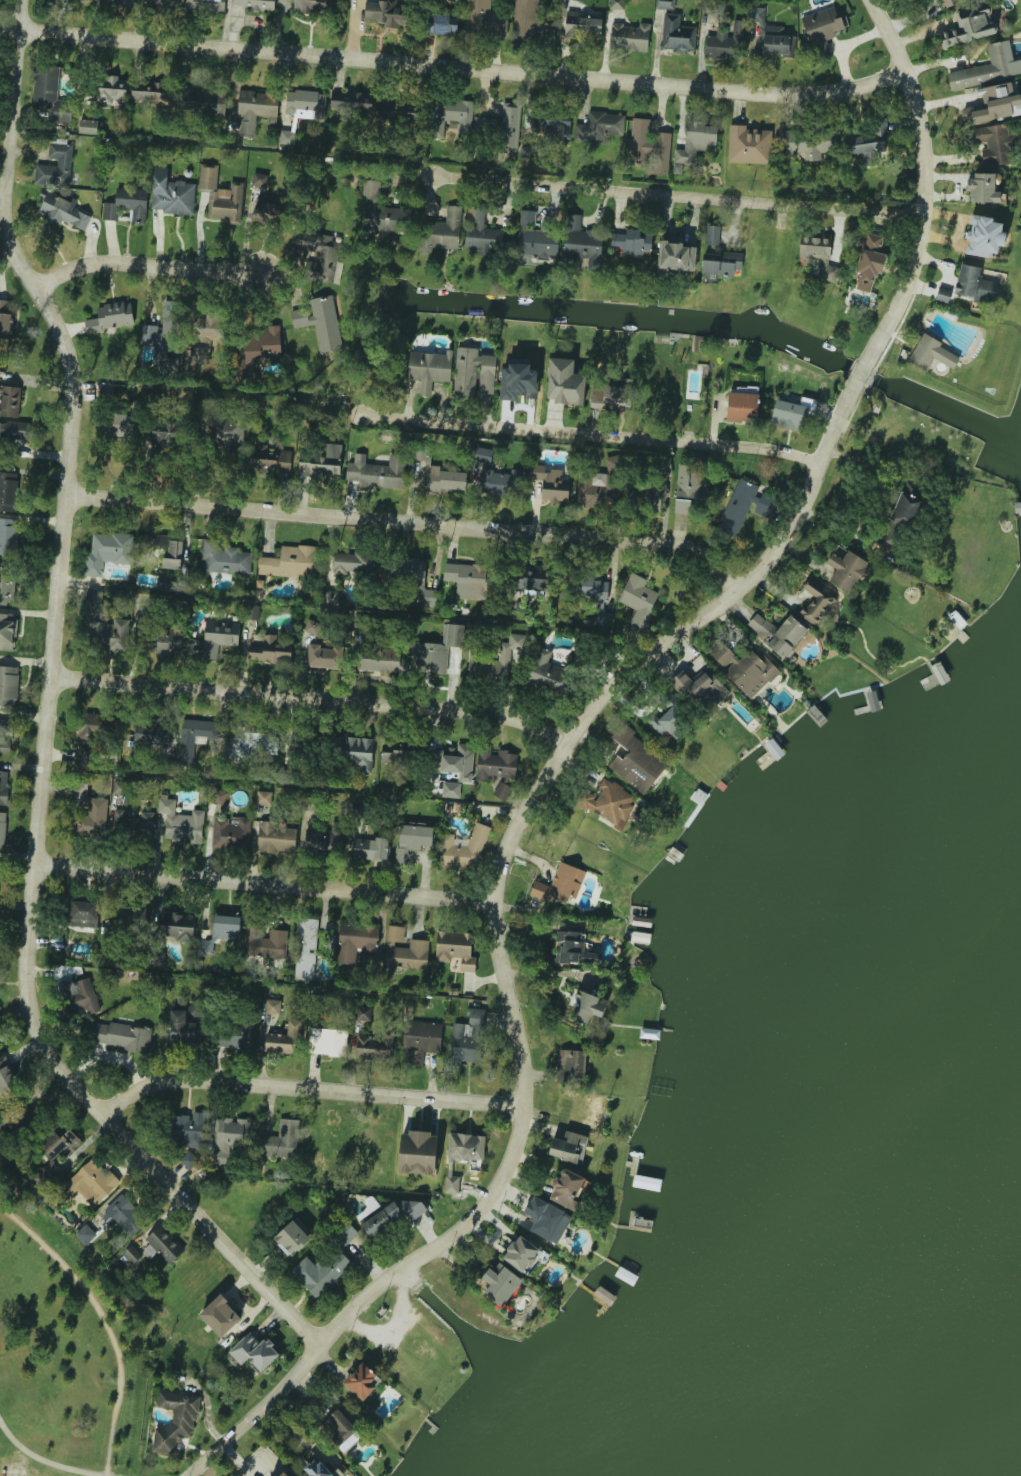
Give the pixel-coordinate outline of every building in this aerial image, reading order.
[(143,6),(181,8),(181,0),(144,0),(143,6)] [(225,12),(226,0),(185,0),(185,10),(225,12)] [(233,4),(252,5),(251,11),(275,12),(275,0),(234,0),(233,4)] [(287,1),(294,1),(294,12),(335,11),(335,0),(287,0),(287,1)] [(399,1),(365,0),(364,22),(399,23),(399,1)] [(490,0),(468,0),(465,32),(508,36),(509,20),(489,18),(490,0)] [(539,0),(515,0),(513,38),(533,39),(534,30),(555,31),(555,23),(538,22),(539,0)] [(624,0),(609,0),(609,8),(623,9),(624,0)] [(675,0),(655,0),(655,8),(675,9),(675,0)] [(995,35),(988,4),(954,11),(958,29),(940,32),(943,46),(995,35)] [(802,16),(814,57),(829,52),(826,39),(836,36),(834,30),(843,28),(836,6),(802,16)] [(766,7),(749,7),(749,22),(759,22),(758,38),(763,38),(763,54),(795,55),(796,36),(783,36),(783,26),(765,26),(766,7)] [(662,50),(695,51),(696,26),(680,26),(680,13),(664,12),(662,50)] [(458,16),(432,15),(432,23),(427,22),(426,34),(457,35),(458,16)] [(602,36),(601,18),(579,18),(579,23),(565,24),(565,37),(602,36)] [(704,56),(734,58),(735,42),(743,42),(744,20),(733,20),(733,30),(716,29),(716,36),(705,35),(704,56)] [(610,49),(649,50),(649,23),(639,23),(639,25),(611,24),(610,49)] [(947,72),(950,90),(1015,78),(1008,40),(987,44),(990,64),(947,72)] [(57,101),(59,66),(35,65),(33,108),(53,109),(52,123),(71,124),(72,102),(57,101)] [(96,101),(111,101),(111,97),(126,98),(127,77),(97,76),(96,101)] [(981,105),(963,108),(966,124),(1020,115),(1020,107),(1017,81),(978,88),(981,105)] [(131,102),(170,103),(171,83),(132,82),(131,102)] [(225,115),(226,90),(192,89),(193,86),(182,85),(181,113),(225,115)] [(255,137),(256,116),(267,116),(267,122),(277,123),(279,93),(239,90),(238,114),(242,114),(240,136),(255,137)] [(325,118),(326,92),(286,90),(285,116),(325,118)] [(372,93),(330,94),(331,113),(372,112),(372,93)] [(473,101),(434,99),(432,123),(458,124),(457,133),(471,133),(473,101)] [(380,126),(419,125),(419,102),(380,103),(380,126)] [(522,106),(503,104),(501,121),(499,120),(496,150),(516,152),(522,106)] [(623,137),(624,113),(588,112),(587,136),(623,137)] [(571,138),(571,118),(532,119),(532,131),(544,131),(544,138),(571,138)] [(671,133),(651,132),(651,119),(632,118),(631,137),(626,137),(625,160),(651,161),(651,174),(669,175),(671,133)] [(97,134),(98,120),(79,119),(79,133),(97,134)] [(885,156),(884,119),(874,119),(874,135),(850,135),(850,155),(862,155),(862,166),(870,166),(870,157),(885,156)] [(717,126),(704,125),(704,121),(687,120),(686,149),(674,148),(673,173),(684,174),(685,150),(716,152),(717,126)] [(980,149),(983,167),(1012,161),(1005,123),(969,129),(972,145),(986,142),(987,148),(980,149)] [(770,130),(746,129),(747,125),(729,124),(728,163),(769,163),(770,130)] [(34,184),(70,186),(72,144),(49,143),(49,158),(58,158),(57,166),(35,164),(34,184)] [(207,217),(230,218),(229,222),(241,222),(243,185),(230,184),(230,189),(217,188),(218,164),(200,163),(198,190),(208,190),(207,217)] [(195,182),(167,181),(168,167),(153,166),(151,212),(194,214),(195,182)] [(266,187),(267,174),(253,172),(251,185),(266,187)] [(972,202),(1000,202),(999,191),(994,191),(994,173),(971,173),(972,202)] [(379,207),(380,180),(363,179),(362,198),(372,199),(372,206),(365,206),(364,229),(379,230),(379,240),(392,241),(392,233),(404,233),(405,208),(379,207)] [(92,214),(74,208),(77,200),(43,188),(36,208),(46,212),(44,218),(61,224),(62,221),(86,230),(92,214)] [(252,219),(282,228),(288,207),(257,199),(252,219)] [(459,248),(461,206),(446,205),(446,221),(426,221),(425,247),(459,248)] [(535,210),(520,210),(519,225),(535,225),(535,210)] [(536,211),(536,225),(545,225),(546,211),(536,211)] [(563,258),(601,260),(602,231),(580,230),(581,214),(565,214),(563,258)] [(965,254),(989,257),(990,252),(997,253),(998,245),(1004,246),(1006,232),(1001,231),(1002,223),(993,222),(993,217),(971,214),(965,254)] [(704,245),(719,245),(719,225),(705,225),(704,245)] [(642,257),(642,250),(651,251),(652,230),(626,229),(626,234),(611,233),(611,248),(623,248),(622,256),(642,257)] [(292,247),(316,251),(315,261),(307,260),(305,279),(338,284),(341,262),(338,262),(341,242),(333,241),(333,236),(294,230),(292,247)] [(519,230),(519,248),(532,249),(532,258),(557,259),(559,232),(519,230)] [(873,293),(884,254),(879,252),(884,237),(867,232),(856,271),(861,272),(856,289),(873,293)] [(660,268),(695,270),(696,247),(683,246),(683,237),(661,236),(660,268)] [(831,238),(800,237),(799,262),(820,263),(820,280),(836,281),(837,265),(830,265),(831,238)] [(734,269),(742,269),(743,254),(703,252),(702,274),(734,275),(734,269)] [(981,267),(960,263),(954,296),(995,302),(998,282),(979,279),(981,267)] [(293,328),(314,324),(320,355),(343,351),(333,295),(311,299),(312,307),(290,310),(293,328)] [(0,300),(0,338),(13,338),(12,299),(0,300)] [(84,319),(86,334),(112,332),(112,327),(133,325),(131,302),(97,305),(98,318),(84,319)] [(196,319),(201,340),(222,335),(217,314),(196,319)] [(142,341),(157,342),(157,325),(143,324),(142,341)] [(258,383),(257,360),(281,358),(280,328),(245,329),(246,359),(235,359),(236,384),(258,383)] [(908,361),(927,371),(933,358),(953,369),(959,357),(939,347),(941,342),(922,332),(908,361)] [(453,397),(476,398),(477,392),(494,393),(496,355),(478,354),(478,348),(456,346),(453,397)] [(409,351),(408,379),(420,380),(420,395),(431,396),(432,381),(451,382),(452,353),(409,351)] [(547,402),(584,404),(586,374),(573,373),(574,359),(550,357),(547,402)] [(537,397),(538,370),(530,369),(530,364),(508,363),(508,370),(502,369),(500,399),(517,400),(518,397),(537,397)] [(101,394),(113,394),(114,385),(101,384),(101,394)] [(630,385),(605,385),(604,409),(621,410),(621,406),(629,406),(630,385)] [(3,386),(2,402),(0,402),(0,416),(19,417),(20,386),(3,386)] [(591,405),(603,405),(603,388),(591,388),(591,405)] [(758,393),(728,392),(727,421),(757,422),(758,393)] [(817,399),(801,397),(800,403),(775,399),(771,426),(802,430),(805,411),(815,413),(817,399)] [(136,436),(137,414),(105,413),(105,422),(97,422),(97,435),(136,436)] [(200,428),(208,428),(208,446),(243,446),(243,423),(227,423),(227,413),(200,413),(200,428)] [(28,439),(28,421),(0,421),(0,439),(28,439)] [(298,474),(338,475),(340,442),(317,441),(316,454),(299,453),(298,474)] [(291,473),(291,451),(267,450),(267,446),(249,446),(249,472),(291,473)] [(467,472),(440,470),(440,466),(430,465),(431,448),(415,447),(414,460),(427,461),(425,490),(466,493),(467,472)] [(493,449),(476,447),(474,461),(491,464),(493,449)] [(403,486),(404,454),(389,454),(389,465),(365,464),(366,458),(354,457),(353,484),(403,486)] [(677,464),(677,497),(703,497),(702,472),(691,472),(690,463),(677,464)] [(569,501),(570,478),(562,478),(562,470),(545,470),(545,465),(530,464),(530,479),(542,479),(541,500),(569,501)] [(511,474),(494,474),(494,469),(481,469),(481,494),(511,495),(512,482),(523,483),(523,471),(511,470),(511,474)] [(17,473),(0,472),(0,511),(15,512),(17,473)] [(736,538),(750,502),(754,504),(761,486),(738,477),(717,531),(736,538)] [(890,520),(911,528),(925,491),(905,483),(890,520)] [(661,488),(628,487),(627,508),(661,509),(661,488)] [(771,516),(778,499),(763,492),(755,508),(771,516)] [(690,514),(691,499),(675,499),(674,513),(690,514)] [(1,553),(1,552),(17,552),(18,516),(0,516),(0,553),(1,553)] [(92,533),(92,553),(85,553),(85,576),(105,576),(105,559),(125,560),(125,534),(92,533)] [(153,545),(168,546),(168,535),(153,534),(153,545)] [(252,552),(238,552),(239,548),(220,547),(220,539),(204,538),(202,571),(250,574),(252,552)] [(181,568),(183,540),(169,540),(168,558),(162,557),(162,567),(181,568)] [(258,573),(314,578),(317,547),(281,544),(280,558),(260,556),(258,573)] [(868,562),(848,550),(842,559),(832,553),(826,562),(836,568),(829,581),(850,593),(868,562)] [(333,572),(374,573),(375,553),(334,552),(333,572)] [(388,579),(411,580),(410,588),(421,589),(420,606),(435,607),(437,590),(424,589),(426,560),(389,557),(388,579)] [(456,599),(487,600),(488,565),(444,564),(443,580),(456,581),(456,599)] [(522,569),(522,578),(516,577),(515,594),(524,595),(524,591),(548,593),(549,570),(522,569)] [(647,579),(630,572),(618,602),(636,609),(630,624),(644,629),(659,592),(644,586),(647,579)] [(598,600),(596,625),(610,627),(612,612),(607,612),(610,582),(600,580),(600,579),(577,576),(575,597),(598,600)] [(12,603),(13,588),(6,588),(6,579),(0,579),(0,603),(12,603)] [(799,617),(819,627),(837,594),(808,579),(802,590),(811,594),(799,617)] [(104,590),(85,590),(85,637),(94,637),(94,650),(129,650),(129,620),(104,621),(104,590)] [(258,620),(259,605),(249,605),(248,619),(258,620)] [(789,615),(778,629),(757,612),(745,626),(785,658),(808,630),(789,615)] [(15,650),(17,614),(0,613),(0,649),(15,650)] [(303,630),(317,636),(321,624),(308,619),(303,630)] [(239,645),(239,623),(204,621),(203,659),(218,659),(219,645),(239,645)] [(447,672),(448,646),(463,647),(464,624),(446,623),(445,643),(412,642),(410,670),(447,672)] [(158,636),(159,654),(183,653),(183,626),(167,627),(167,636),(158,636)] [(250,661),(291,662),(292,644),(277,643),(277,636),(250,636),(250,661)] [(707,654),(752,699),(780,671),(766,657),(762,660),(750,648),(739,659),(721,641),(707,654)] [(341,668),(341,648),(320,647),(320,644),(308,643),(307,667),(341,668)] [(401,646),(360,645),(359,671),(400,673),(401,646)] [(526,684),(565,697),(573,672),(548,664),(552,650),(538,646),(526,684)] [(0,666),(0,708),(17,708),(19,666),(0,666)] [(730,692),(708,669),(693,683),(682,671),(675,677),(707,713),(730,692)] [(662,738),(668,731),(672,735),(689,719),(675,703),(658,719),(653,714),(646,721),(662,738)] [(76,724),(74,761),(85,761),(95,762),(98,727),(105,727),(106,714),(91,713),(91,725),(76,724)] [(160,720),(133,721),(134,749),(170,749),(169,725),(160,725),(160,720)] [(179,765),(196,765),(197,733),(209,734),(209,753),(220,753),(222,721),(181,720),(179,765)] [(611,737),(628,751),(622,759),(617,755),(608,767),(644,795),(669,762),(620,725),(611,737)] [(249,727),(231,726),(230,757),(279,760),(280,734),(249,733),(249,727)] [(372,768),(373,738),(335,736),(334,767),(372,768)] [(12,753),(12,737),(0,737),(0,752),(12,753)] [(472,783),(474,744),(456,743),(456,749),(432,749),(431,771),(459,772),(458,783),(472,783)] [(381,762),(415,763),(415,744),(381,744),(381,762)] [(476,781),(489,781),(489,775),(516,777),(517,752),(494,751),(494,750),(478,749),(476,781)] [(574,805),(622,827),(637,794),(604,779),(596,796),(581,789),(574,805)] [(511,786),(498,781),(493,795),(506,800),(511,786)] [(442,797),(460,797),(461,782),(442,782),(442,797)] [(222,805),(228,793),(216,788),(211,800),(222,805)] [(271,791),(257,791),(256,804),(271,804),(271,791)] [(204,810),(192,809),(191,815),(175,814),(176,797),(159,796),(159,813),(166,813),(165,838),(190,839),(190,843),(202,843),(204,810)] [(107,798),(88,798),(88,815),(73,815),(73,835),(107,835),(107,798)] [(154,812),(141,812),(141,818),(121,818),(121,833),(143,834),(143,830),(153,830),(154,812)] [(212,848),(250,848),(251,817),(238,817),(238,824),(228,824),(228,818),(213,817),(212,848)] [(275,821),(258,820),(257,851),(295,853),(296,828),(275,827),(275,821)] [(440,867),(461,867),(466,868),(477,868),(489,826),(475,822),(469,842),(455,838),(455,833),(440,834),(440,867)] [(432,845),(433,826),(398,825),(397,863),(412,864),(412,851),(420,851),(421,845),(432,845)] [(342,829),(301,830),(301,851),(343,851),(342,829)] [(353,837),(352,858),(389,859),(390,839),(353,837)] [(576,899),(586,871),(560,862),(551,886),(535,880),(531,892),(564,905),(568,896),(576,899)] [(101,926),(102,901),(71,901),(71,913),(63,913),(63,926),(101,926)] [(148,926),(147,907),(120,908),(120,927),(148,926)] [(163,914),(162,936),(176,937),(176,941),(194,941),(194,915),(163,914)] [(205,928),(214,928),(214,938),(240,939),(241,916),(205,915),(205,928)] [(337,963),(357,965),(358,952),(370,953),(370,954),(377,955),(379,925),(340,922),(337,963)] [(429,940),(409,939),(409,947),(395,946),(395,942),(404,942),(405,926),(387,925),(385,967),(427,969),(429,940)] [(287,930),(266,929),(266,927),(247,926),(246,956),(286,957),(287,930)] [(317,928),(298,927),(296,979),(314,980),(317,928)] [(436,961),(451,962),(451,957),(461,957),(461,971),(475,972),(476,957),(471,957),(472,933),(437,931),(436,961)] [(585,953),(586,932),(556,931),(556,941),(561,941),(560,961),(598,963),(599,953),(585,953)] [(100,1010),(90,977),(73,982),(72,978),(58,982),(68,1015),(87,1009),(88,1014),(100,1010)] [(602,1017),(605,1006),(598,1003),(600,996),(578,990),(570,1021),(591,1026),(594,1015),(602,1017)] [(281,1000),(266,998),(265,1012),(280,1014),(281,1000)] [(453,1023),(449,1063),(461,1064),(461,1061),(477,1062),(480,1034),(482,1035),(485,1006),(475,1005),(475,1002),(469,1002),(467,1024),(453,1023)] [(186,1021),(196,1022),(197,1006),(187,1006),(186,1021)] [(369,1020),(369,1007),(354,1007),(355,1021),(369,1020)] [(200,1023),(185,1022),(186,1010),(170,1010),(170,1043),(199,1044),(200,1023)] [(265,1033),(265,1052),(298,1053),(299,1020),(287,1019),(287,1033),(265,1033)] [(152,1028),(95,1021),(92,1044),(149,1051),(152,1028)] [(440,1052),(442,1023),(404,1021),(403,1049),(406,1049),(405,1065),(423,1065),(423,1052),(440,1052)] [(253,1025),(215,1025),(215,1047),(253,1047),(253,1025)] [(347,1029),(310,1028),(309,1054),(346,1055),(347,1029)] [(356,1036),(357,1059),(393,1058),(392,1029),(381,1029),(381,1036),(356,1036)] [(585,1050),(559,1049),(558,1082),(584,1083),(585,1050)] [(6,1062),(0,1064),(0,1071),(0,1073),(0,1088),(13,1084),(6,1062)] [(203,1146),(203,1112),(191,1112),(191,1115),(172,1115),(172,1146),(203,1146)] [(252,1120),(232,1119),(232,1118),(216,1118),(214,1150),(216,1150),(216,1163),(231,1163),(232,1142),(251,1143),(252,1120)] [(259,1155),(297,1157),(298,1119),(279,1118),(278,1136),(260,1135),(259,1155)] [(83,1142),(69,1129),(61,1138),(54,1131),(39,1147),(52,1159),(42,1171),(52,1181),(63,1170),(54,1161),(61,1153),(67,1158),(83,1142)] [(552,1137),(548,1156),(581,1163),(587,1135),(565,1131),(563,1140),(552,1137)] [(436,1175),(437,1133),(401,1132),(399,1174),(436,1175)] [(485,1134),(448,1134),(447,1160),(484,1160),(485,1134)] [(192,1169),(198,1156),(186,1151),(180,1163),(192,1169)] [(119,1184),(94,1156),(61,1187),(70,1197),(77,1190),(93,1208),(119,1184)] [(452,1176),(452,1161),(447,1161),(446,1193),(458,1193),(459,1176),(452,1176)] [(548,1198),(572,1209),(587,1179),(563,1168),(559,1177),(558,1176),(548,1198)] [(108,1223),(112,1219),(130,1237),(147,1220),(118,1192),(97,1213),(108,1223)] [(428,1210),(418,1195),(399,1207),(395,1201),(361,1223),(371,1238),(408,1215),(412,1221),(428,1210)] [(557,1244),(572,1216),(533,1195),(523,1214),(535,1220),(529,1230),(557,1244)] [(369,1216),(366,1211),(357,1216),(361,1222),(379,1212),(375,1206),(369,1210),(371,1215),(369,1216)] [(274,1237),(292,1256),(311,1239),(294,1219),(274,1237)] [(343,1248),(359,1233),(346,1220),(330,1235),(343,1248)] [(74,1232),(84,1245),(97,1236),(88,1223),(74,1232)] [(144,1239),(169,1265),(185,1249),(161,1224),(144,1239)] [(502,1259),(528,1275),(543,1251),(518,1235),(502,1259)] [(123,1255),(133,1265),(142,1255),(132,1246),(123,1255)] [(306,1255),(290,1271),(317,1299),(353,1263),(337,1247),(317,1267),(306,1255)] [(484,1292),(502,1306),(523,1280),(504,1266),(498,1274),(489,1267),(481,1278),(490,1284),(484,1292)] [(242,1318),(220,1294),(199,1315),(221,1338),(242,1318)] [(281,1353),(266,1337),(261,1342),(250,1331),(228,1353),(241,1366),(248,1359),(261,1372),(281,1353)] [(343,1383),(362,1401),(376,1387),(370,1382),(376,1375),(362,1362),(343,1383)] [(199,1395),(160,1391),(158,1407),(173,1409),(171,1429),(155,1427),(152,1452),(174,1454),(176,1437),(194,1439),(199,1395)] [(345,1453),(363,1436),(337,1409),(323,1422),(336,1436),(332,1439),(345,1453)] [(304,1469),(309,1475),(308,1475),(336,1475),(318,1456),(304,1469)]
